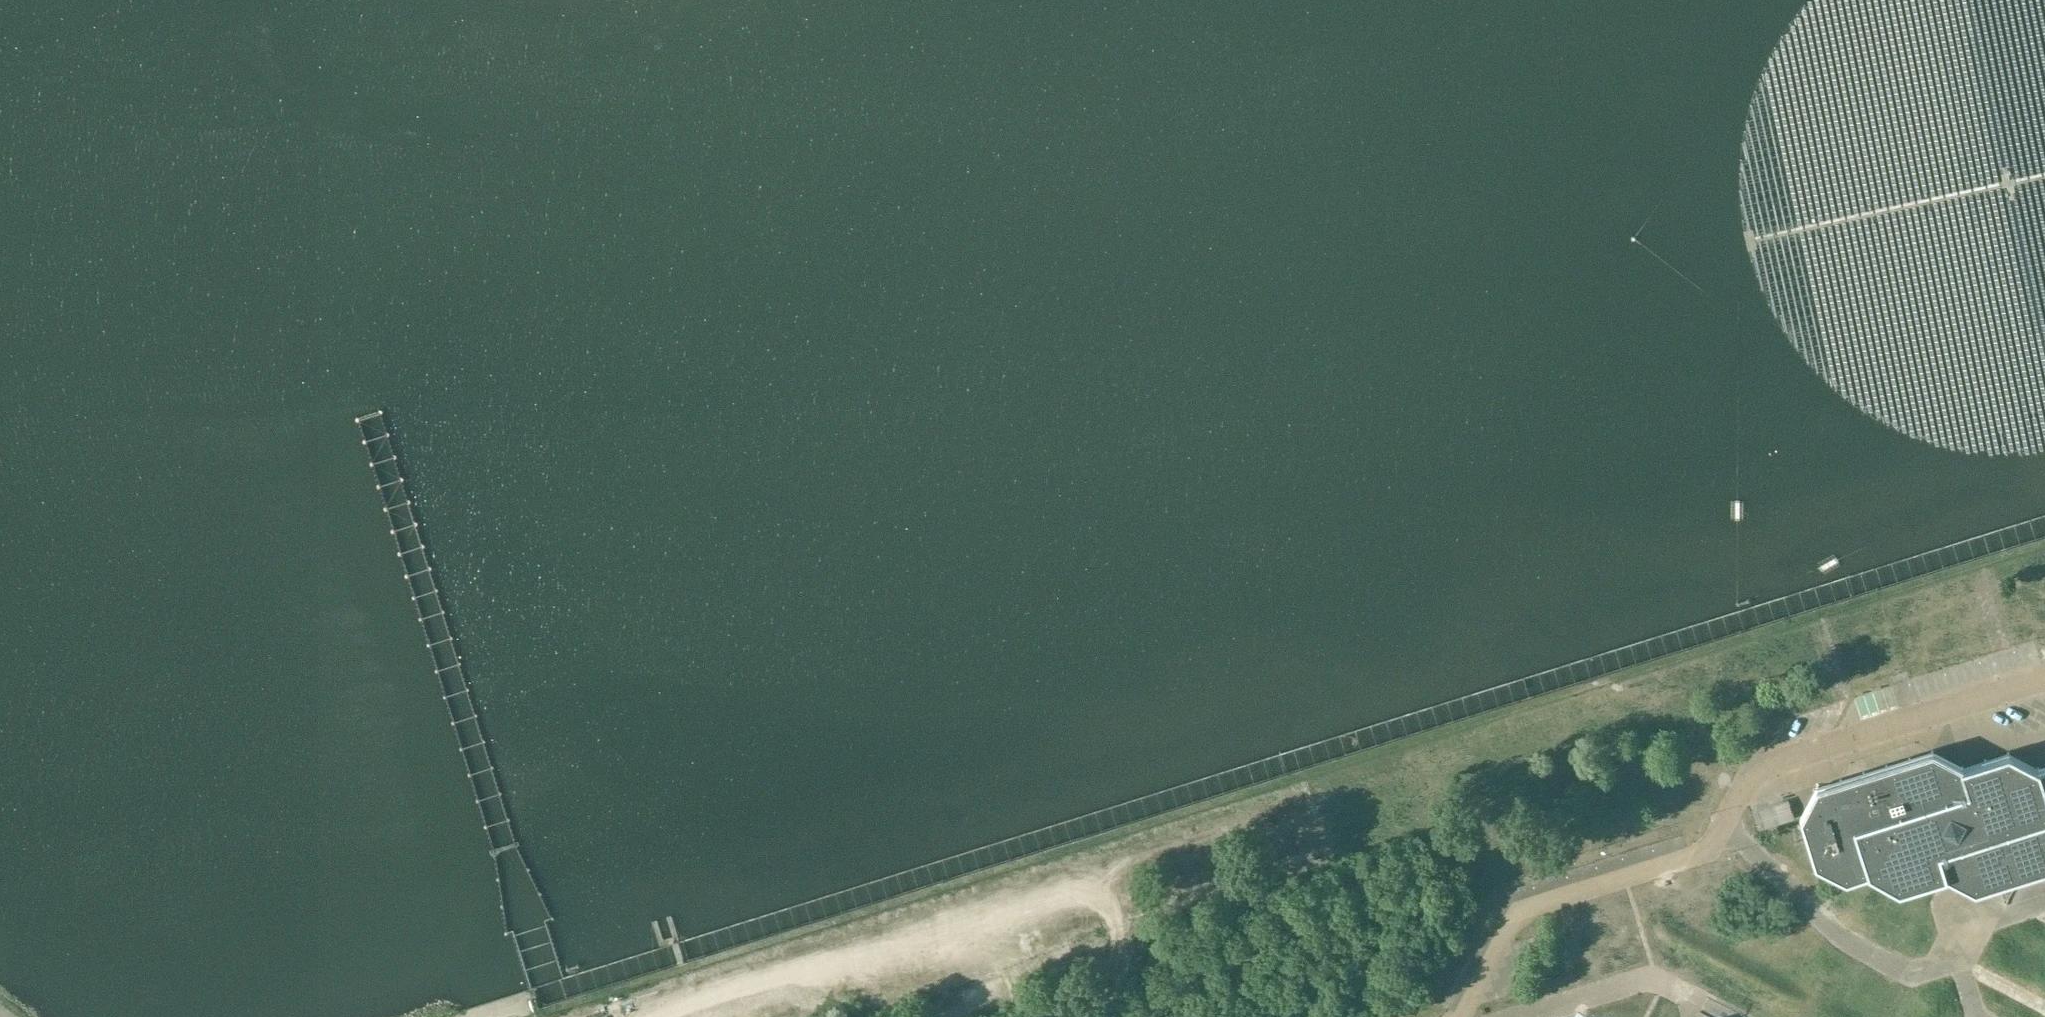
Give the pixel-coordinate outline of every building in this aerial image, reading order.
[(1911,761),(1820,789),(1805,817),(1819,861),(1851,878),(1869,872),(1900,889),(1945,874),(1976,890),(1998,883),(1997,879),(2044,864),(2044,769),(2038,771),(2037,769),(2008,753),(1961,768),(1932,754),(1911,761)]
